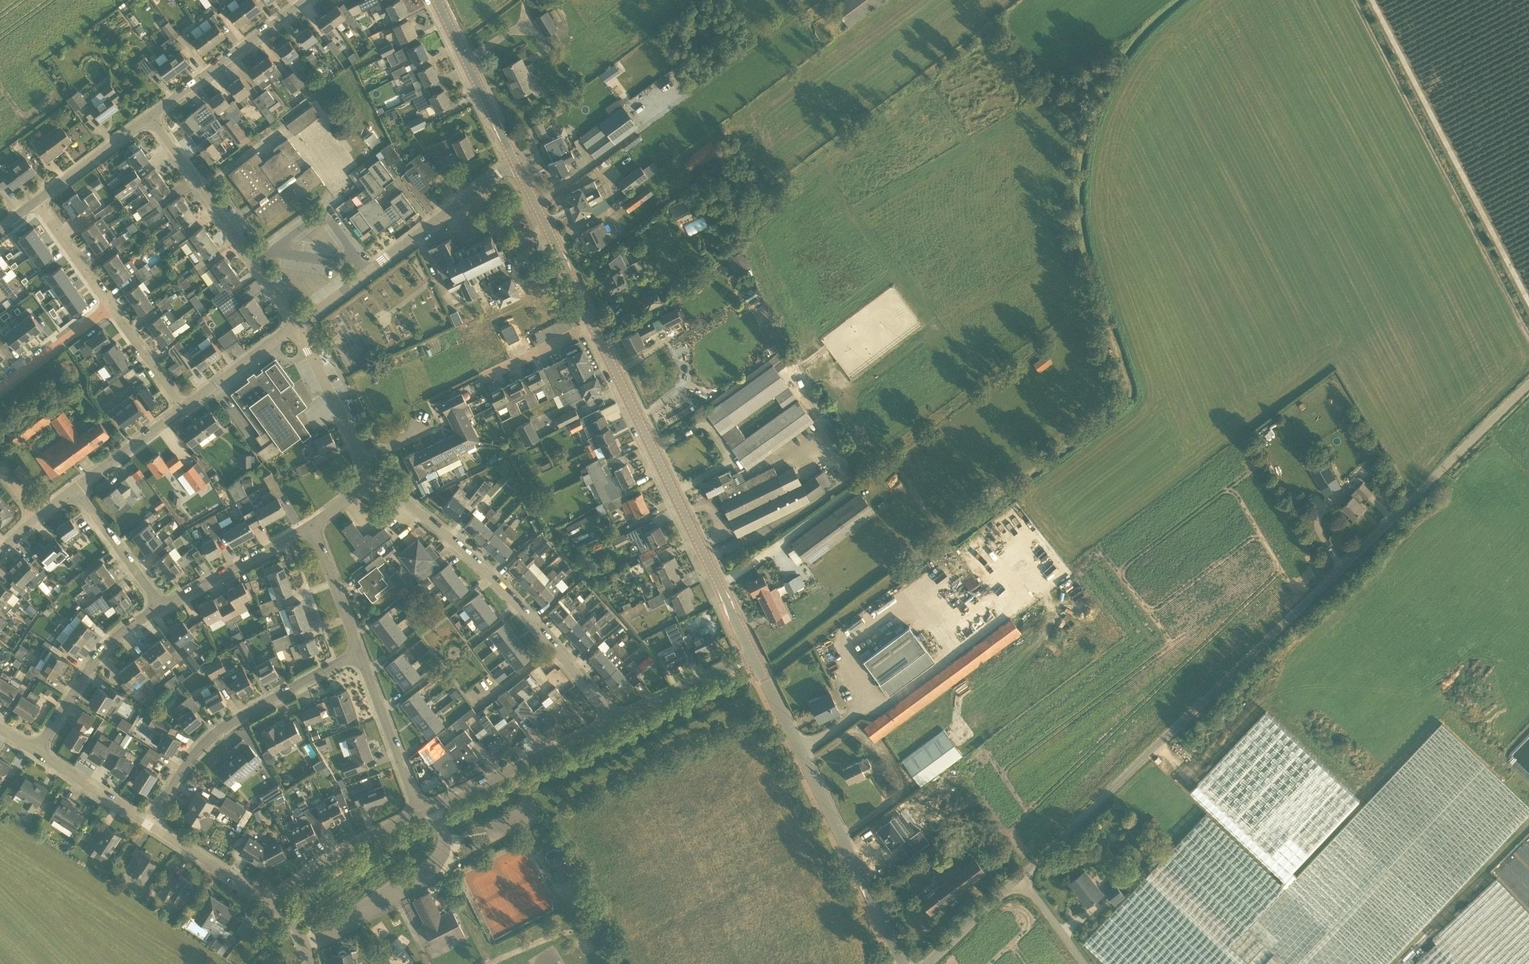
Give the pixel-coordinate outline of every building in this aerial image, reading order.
[(206,7),(213,3),(216,8),(222,5),(219,0),(202,0),(206,7)] [(261,8),(255,0),(246,0),(240,5),(249,17),(261,8)] [(385,0),(366,0),(363,2),(367,9),(370,8),(377,4),(384,0),(385,0)] [(400,0),(399,0),(387,6),(384,0),(377,4),(370,8),(372,13),(370,14),(373,20),(375,18),(376,19),(382,16),(382,17),(390,13),(393,19),(407,13),(400,0)] [(885,0),(843,0),(833,7),(848,27),(885,0)] [(231,11),(226,4),(221,8),(226,16),(228,14),(237,26),(249,17),(240,5),(231,11)] [(337,4),(327,12),(336,24),(341,20),(346,27),(350,23),(356,31),(362,27),(351,13),(346,16),(337,4)] [(559,29),(554,22),(548,12),(547,10),(535,19),(546,36),(559,29)] [(330,39),(335,35),(331,28),(336,24),(327,12),(316,20),(330,39)] [(214,44),(225,35),(216,23),(218,21),(213,14),(208,18),(213,25),(204,32),(214,44)] [(697,26),(701,31),(713,21),(709,16),(697,26)] [(411,27),(408,19),(385,30),(388,37),(397,32),(401,41),(417,34),(413,26),(411,27)] [(172,40),(179,35),(169,21),(162,26),(172,40)] [(317,48),(322,45),(308,26),(297,35),(306,47),(313,42),(317,48)] [(196,38),(190,31),(185,35),(191,42),(193,41),(202,53),(214,44),(204,32),(196,38)] [(341,51),(333,40),(327,44),(335,56),(341,51)] [(178,71),(190,62),(181,50),(182,48),(177,41),(163,51),(168,58),(178,71)] [(305,63),(298,53),(289,41),(278,49),(287,61),(294,71),(289,74),(301,90),(304,94),(306,97),(313,93),(305,83),(306,82),(296,69),(305,63)] [(383,57),(394,51),(395,51),(391,42),(379,49),(383,57)] [(411,56),(415,63),(428,57),(421,43),(396,55),(400,62),(411,56)] [(314,68),(321,63),(313,52),(306,56),(314,68)] [(259,63),(272,81),(282,73),(277,67),(269,55),(259,63)] [(148,75),(157,68),(166,80),(178,71),(168,58),(160,65),(155,58),(150,62),(146,56),(138,62),(148,75)] [(380,58),(358,69),(363,78),(384,66),(380,58)] [(516,97),(536,89),(522,58),(504,67),(513,85),(511,87),(516,97)] [(262,88),(272,81),(259,63),(249,70),(257,82),(262,88)] [(438,78),(431,64),(419,70),(417,68),(408,72),(401,76),(405,85),(414,81),(421,77),(425,85),(438,78)] [(408,72),(405,66),(404,65),(391,71),(395,79),(401,76),(408,72)] [(294,95),(301,90),(289,74),(282,80),(292,93),(293,92),(294,95)] [(244,107),(249,103),(244,95),(250,91),(240,77),(228,86),(244,107)] [(118,108),(114,103),(121,98),(110,84),(101,91),(107,98),(96,106),(93,103),(83,110),(90,119),(94,115),(100,123),(108,117),(107,116),(118,108)] [(416,89),(408,92),(411,99),(423,93),(421,88),(416,90),(416,89)] [(276,102),(267,89),(260,95),(267,105),(272,111),(281,105),(278,101),(276,102)] [(75,110),(87,101),(79,90),(67,99),(75,110)] [(451,104),(444,90),(431,96),(428,91),(412,98),(418,111),(433,104),(436,111),(451,104)] [(209,100),(222,117),(228,113),(238,106),(233,100),(229,103),(221,91),(209,100)] [(304,94),(298,99),(300,102),(306,97),(304,94)] [(261,110),(267,105),(260,95),(253,99),(261,110)] [(216,117),(205,103),(180,122),(190,133),(198,126),(200,128),(216,117)] [(619,108),(580,136),(595,158),(638,126),(622,105),(619,108)] [(292,133),(319,113),(314,107),(288,127),(292,133)] [(395,110),(389,112),(391,119),(397,117),(395,110)] [(411,131),(424,125),(420,116),(407,122),(411,131)] [(222,125),(223,127),(223,126),(230,135),(236,143),(247,135),(233,117),(231,118),(226,122),(222,125)] [(537,135),(546,131),(541,121),(533,125),(537,135)] [(210,162),(226,150),(220,142),(223,140),(223,139),(230,135),(223,126),(223,127),(222,127),(208,137),(212,142),(201,150),(210,162)] [(47,163),(63,151),(61,148),(71,140),(62,128),(36,147),(47,162),(47,163)] [(474,153),(466,135),(453,141),(451,136),(429,147),(435,158),(456,148),(462,159),(474,153)] [(303,173),(294,161),(300,156),(287,138),(273,149),(276,153),(265,162),(257,152),(229,174),(238,185),(238,186),(246,197),(255,208),(254,208),(265,223),(275,215),(276,215),(276,214),(287,206),(298,198),(299,198),(298,197),(310,189),(310,188),(321,180),(324,184),(325,184),(312,166),(303,173)] [(701,165),(719,152),(710,141),(693,153),(694,154),(684,161),(689,170),(700,164),(701,165)] [(391,164),(401,157),(390,143),(380,150),(391,164)] [(132,163),(121,171),(118,173),(120,174),(108,183),(113,191),(138,173),(135,169),(136,167),(137,167),(151,157),(147,152),(145,154),(141,148),(128,157),(132,163)] [(556,178),(569,171),(564,162),(574,157),(570,149),(569,150),(559,154),(560,156),(548,163),(556,178)] [(421,191),(429,185),(426,182),(439,172),(429,158),(424,151),(416,157),(408,162),(410,165),(408,166),(409,168),(406,171),(421,191)] [(36,172),(26,158),(6,173),(4,170),(0,173),(0,186),(2,189),(10,183),(13,188),(36,172)] [(384,210),(375,197),(386,189),(384,187),(395,179),(379,159),(368,167),(370,170),(360,178),(367,187),(356,194),(363,203),(357,208),(359,210),(350,217),(363,235),(372,228),(377,234),(402,215),(406,220),(417,212),(402,192),(391,200),(393,203),(384,210)] [(640,166),(617,183),(626,194),(648,177),(640,166)] [(163,179),(155,168),(141,178),(138,173),(113,191),(119,198),(139,184),(144,192),(163,179)] [(96,189),(104,185),(99,177),(92,182),(96,189)] [(158,199),(171,190),(163,179),(144,192),(150,200),(137,209),(137,210),(142,217),(160,204),(156,199),(158,198),(158,199)] [(608,196),(607,194),(602,185),(585,194),(582,187),(574,190),(575,193),(566,198),(567,199),(566,201),(568,204),(569,204),(572,210),(572,212),(573,215),(575,215),(575,217),(591,209),(590,206),(603,199),(608,196)] [(629,212),(646,200),(645,200),(652,194),(648,187),(640,192),(623,205),(629,212)] [(101,204),(93,192),(82,199),(77,192),(63,203),(73,217),(81,211),(80,211),(85,208),(88,213),(101,204)] [(669,207),(675,219),(680,217),(690,212),(688,208),(697,203),(692,194),(669,207)] [(171,219),(189,207),(181,196),(163,209),(160,204),(142,217),(148,224),(165,212),(171,219)] [(113,209),(109,204),(104,208),(104,207),(94,214),(98,219),(108,212),(113,209)] [(184,226),(197,217),(189,207),(171,219),(178,230),(163,240),(165,244),(167,245),(176,239),(186,232),(182,227),(184,226)] [(137,210),(133,214),(137,220),(142,217),(137,210)] [(603,220),(582,232),(591,250),(593,249),(594,250),(600,247),(599,246),(608,240),(605,235),(609,233),(603,220)] [(89,242),(102,232),(95,222),(82,231),(89,242)] [(211,237),(203,226),(189,236),(186,232),(176,239),(167,245),(168,247),(172,253),(181,246),(187,242),(193,250),(211,237)] [(19,237),(25,247),(40,236),(34,227),(19,237)] [(97,252),(110,243),(102,232),(89,242),(97,252)] [(116,246),(126,239),(123,234),(113,241),(116,246)] [(495,241),(491,234),(483,238),(484,240),(470,246),(469,244),(460,248),(458,245),(455,247),(451,238),(440,243),(437,245),(436,244),(432,245),(433,247),(429,249),(439,271),(440,270),(446,282),(446,283),(450,291),(458,287),(459,289),(462,288),(467,299),(468,299),(477,294),(478,294),(476,291),(472,282),(477,279),(478,279),(479,278),(484,275),(486,274),(490,281),(489,281),(500,304),(519,295),(511,278),(504,282),(497,267),(499,265),(500,268),(502,268),(504,267),(505,265),(504,263),(505,263),(504,260),(506,259),(498,240),(495,241)] [(25,247),(32,256),(47,245),(40,236),(25,247)] [(206,257),(218,248),(211,237),(193,250),(200,260),(194,264),(194,265),(190,268),(192,272),(197,268),(198,269),(207,263),(203,258),(205,256),(206,257)] [(126,239),(116,246),(120,251),(130,244),(126,239)] [(38,265),(53,254),(47,245),(32,256),(38,265)] [(738,271),(750,266),(743,251),(731,256),(738,271)] [(111,273),(124,263),(117,253),(104,262),(111,273)] [(611,291),(614,289),(628,283),(625,276),(638,270),(634,262),(627,266),(622,255),(611,263),(615,271),(607,275),(610,281),(607,283),(608,284),(607,286),(609,289),(610,289),(611,291)] [(232,268),(225,257),(212,266),(210,267),(207,263),(198,269),(201,275),(206,271),(214,281),(220,277),(232,268)] [(0,263),(0,286),(7,296),(14,290),(7,281),(16,274),(8,265),(4,267),(1,264),(0,263)] [(132,274),(131,274),(124,263),(111,273),(119,283),(132,274)] [(145,264),(137,270),(135,272),(138,276),(148,270),(145,264)] [(46,276),(53,286),(68,275),(61,266),(46,276)] [(227,287),(227,288),(240,279),(232,268),(220,277),(214,281),(221,292),(216,295),(211,299),(217,306),(231,296),(226,288),(227,287)] [(152,274),(148,270),(138,276),(142,282),(152,274)] [(53,286),(59,294),(74,284),(68,275),(53,286)] [(180,280),(183,288),(190,285),(188,278),(180,280)] [(66,303),(81,293),(74,284),(59,294),(66,303)] [(133,304),(146,294),(139,284),(126,293),(133,304)] [(190,298),(196,293),(198,292),(194,285),(185,291),(190,298)] [(648,308),(657,304),(663,300),(658,290),(643,297),(648,308)] [(72,313),(87,302),(81,293),(66,303),(72,313)] [(626,293),(618,297),(624,309),(632,305),(626,293)] [(141,314),(154,305),(146,294),(133,304),(141,314)] [(167,296),(157,303),(160,308),(170,301),(167,296)] [(260,308),(253,297),(240,306),(235,300),(222,309),(227,317),(234,312),(237,316),(244,311),(248,317),(260,308)] [(174,298),(170,301),(160,308),(164,313),(174,306),(174,305),(177,303),(174,298)] [(248,332),(268,318),(260,308),(248,317),(241,322),(245,327),(248,332)] [(677,309),(661,317),(666,328),(682,320),(677,309)] [(456,326),(463,322),(457,310),(450,314),(456,326)] [(22,320),(33,335),(42,328),(31,313),(22,320)] [(155,335),(168,325),(161,315),(148,324),(155,335)] [(163,345),(176,336),(179,333),(176,328),(186,321),(182,316),(168,325),(155,335),(163,345)] [(13,327),(24,341),(33,335),(22,320),(13,327)] [(208,335),(213,332),(205,322),(200,325),(208,335)] [(642,339),(657,331),(652,322),(622,338),(629,352),(645,344),(642,339)] [(4,334),(15,348),(24,341),(13,327),(4,334)] [(98,348),(102,345),(111,338),(104,328),(89,339),(97,349),(98,348)] [(232,328),(225,333),(218,338),(225,348),(239,339),(232,328)] [(519,335),(509,340),(515,353),(516,352),(525,348),(519,335)] [(211,362),(221,354),(212,341),(202,349),(211,362)] [(102,353),(109,362),(123,352),(116,342),(105,350),(102,345),(98,348),(102,353)] [(73,344),(69,346),(74,352),(78,350),(73,344)] [(201,369),(211,362),(202,349),(191,356),(201,369)] [(567,356),(544,368),(558,394),(566,390),(564,385),(569,383),(578,379),(594,372),(593,371),(593,368),(592,365),(590,364),(584,352),(584,351),(583,349),(580,350),(567,356)] [(812,420),(798,400),(778,372),(799,354),(795,349),(772,365),(714,408),(707,412),(748,467),(812,420)] [(177,363),(183,371),(184,373),(191,368),(182,354),(180,351),(172,356),(176,361),(177,363)] [(119,377),(123,375),(119,370),(130,362),(123,352),(109,362),(116,372),(119,377)] [(1039,371),(1053,362),(1047,353),(1033,362),(1039,371)] [(300,435),(303,440),(311,434),(296,413),(307,405),(291,385),(294,383),(276,358),(262,368),(263,370),(232,393),(261,433),(256,437),(263,447),(258,451),(264,459),(276,453),(282,448),(300,435)] [(133,367),(123,374),(127,380),(137,373),(133,367)] [(548,399),(558,394),(544,368),(544,367),(526,376),(534,392),(543,388),(548,399)] [(534,392),(526,376),(507,385),(515,401),(525,396),(530,407),(539,403),(534,392)] [(600,385),(596,377),(580,384),(580,383),(566,390),(567,391),(560,394),(564,404),(570,401),(570,402),(585,395),(587,399),(601,392),(598,386),(600,385)] [(133,389),(135,391),(141,399),(147,408),(157,401),(143,382),(133,389)] [(517,413),(521,411),(515,401),(507,385),(489,393),(498,410),(507,405),(512,415),(517,413)] [(136,403),(141,399),(135,391),(120,402),(134,421),(144,414),(136,403)] [(467,403),(462,393),(440,403),(446,415),(447,415),(454,430),(458,431),(457,435),(453,434),(416,452),(416,451),(404,457),(415,479),(425,473),(426,474),(459,458),(457,452),(480,441),(468,418),(474,415),(468,403),(467,403)] [(354,414),(365,409),(358,396),(348,402),(354,414)] [(125,428),(134,421),(120,402),(111,409),(106,412),(109,417),(114,414),(125,428)] [(42,407),(1,437),(11,450),(18,445),(51,420),(42,407)] [(559,426),(574,419),(579,417),(575,409),(555,419),(559,426)] [(63,411),(51,420),(55,425),(63,436),(37,456),(52,477),(110,435),(99,420),(80,434),(63,411)] [(225,431),(221,425),(211,412),(182,433),(196,452),(204,446),(199,440),(213,431),(217,436),(225,431)] [(587,452),(595,448),(601,445),(615,439),(604,416),(589,423),(590,423),(583,426),(589,437),(588,438),(591,443),(584,446),(587,452)] [(572,432),(583,426),(580,419),(569,424),(572,432)] [(526,445),(540,438),(530,420),(516,427),(526,445)] [(336,444),(330,432),(316,439),(313,433),(311,434),(303,440),(311,457),(336,444)] [(589,471),(621,455),(619,450),(620,449),(615,439),(601,445),(606,455),(586,465),(587,466),(589,471)] [(588,458),(597,454),(595,448),(587,452),(586,452),(588,458)] [(166,462),(159,454),(148,462),(158,475),(169,467),(172,471),(183,463),(176,455),(166,462)] [(242,454),(242,466),(252,466),(252,461),(252,454),(242,454)] [(494,454),(488,458),(491,463),(497,460),(494,454)] [(612,498),(625,492),(626,491),(624,486),(635,480),(627,463),(626,464),(621,455),(589,471),(580,476),(582,479),(586,477),(599,505),(612,498)] [(1314,464),(1309,455),(1304,458),(1326,495),(1341,487),(1324,458),(1314,464)] [(304,473),(316,467),(312,459),(300,465),(304,473)] [(202,491),(208,486),(206,483),(211,479),(198,462),(184,473),(196,490),(199,487),(202,491)] [(27,488),(35,483),(21,463),(13,468),(27,488)] [(462,464),(455,467),(459,475),(466,472),(462,464)] [(809,500),(824,489),(833,483),(824,470),(815,477),(814,476),(801,485),(794,469),(777,477),(772,468),(736,487),(734,483),(717,491),(723,502),(722,503),(738,535),(809,501),(809,500)] [(145,475),(140,469),(133,474),(137,480),(145,475)] [(709,495),(717,491),(734,483),(728,471),(703,483),(709,495)] [(274,517),(285,511),(278,497),(283,494),(271,473),(264,477),(271,491),(262,496),(266,503),(274,517)] [(130,505),(126,500),(124,497),(131,492),(133,495),(141,490),(129,475),(122,481),(124,483),(118,488),(117,487),(104,496),(114,509),(118,506),(121,512),(130,505)] [(240,481),(229,489),(236,502),(242,499),(248,495),(240,481)] [(1366,498),(1372,492),(1362,483),(1352,493),(1353,495),(1342,506),(1344,508),(1354,518),(1365,508),(1360,502),(1365,498),(1366,498)] [(470,511),(472,509),(484,494),(479,490),(477,489),(470,498),(465,494),(466,492),(459,486),(443,507),(455,517),(465,505),(471,510),(470,510),(470,511)] [(612,498),(617,507),(623,504),(627,512),(634,509),(636,515),(649,509),(641,493),(629,498),(625,492),(612,498)] [(876,514),(859,492),(791,543),(807,565),(876,514)] [(255,509),(248,495),(242,499),(255,522),(260,519),(263,524),(274,517),(266,503),(255,509)] [(255,522),(242,499),(236,502),(243,515),(244,514),(246,519),(235,525),(243,539),(254,533),(250,525),(255,522)] [(11,517),(9,516),(13,513),(0,500),(0,523),(1,524),(4,521),(6,522),(11,517)] [(485,513),(489,517),(495,511),(491,507),(485,513)] [(494,522),(500,516),(495,511),(489,517),(494,522)] [(152,522),(157,518),(153,513),(148,516),(152,522)] [(209,517),(217,531),(222,528),(215,514),(209,517)] [(484,523),(474,514),(469,520),(469,521),(465,526),(474,534),(484,523)] [(72,544),(77,539),(82,534),(70,517),(57,527),(66,539),(72,544)] [(208,536),(217,531),(209,517),(200,522),(208,536)] [(221,527),(224,532),(232,546),(243,539),(235,525),(232,520),(221,527)] [(502,540),(507,535),(514,528),(510,524),(509,524),(505,520),(493,532),(483,543),(492,551),(502,540)] [(366,540),(352,522),(353,521),(342,529),(342,530),(343,529),(357,548),(354,550),(354,551),(355,550),(361,558),(360,559),(361,560),(392,536),(391,535),(391,536),(384,527),(385,527),(384,526),(366,540)] [(146,553),(162,541),(149,523),(133,535),(146,553)] [(493,532),(484,523),(474,534),(483,543),(493,532)] [(642,550),(650,546),(651,546),(666,539),(659,525),(646,532),(642,525),(627,533),(630,540),(636,538),(642,550)] [(176,528),(170,533),(174,538),(180,534),(176,528)] [(512,539),(519,533),(514,528),(507,535),(512,539)] [(624,543),(630,540),(627,533),(620,536),(624,543)] [(169,544),(171,542),(171,541),(173,540),(170,535),(165,539),(169,544)] [(221,552),(214,538),(203,544),(200,539),(193,543),(201,553),(206,551),(210,558),(221,552)] [(428,551),(418,539),(398,554),(407,565),(412,572),(420,582),(439,567),(433,559),(438,555),(432,547),(428,551)] [(507,556),(512,550),(502,540),(492,551),(501,560),(506,555),(507,556)] [(45,546),(40,542),(34,547),(48,562),(53,558),(58,564),(63,559),(69,566),(76,562),(71,556),(60,543),(54,548),(49,542),(45,546)] [(175,547),(171,542),(169,544),(158,552),(161,557),(153,563),(160,572),(176,560),(169,551),(172,549),(175,547)] [(76,562),(93,549),(89,543),(71,556),(76,562)] [(385,557),(396,549),(393,545),(382,554),(385,557)] [(528,567),(534,561),(540,555),(546,550),(542,546),(524,562),(519,557),(513,562),(514,563),(509,567),(518,577),(528,567)] [(200,564),(205,560),(197,550),(192,553),(200,564)] [(385,557),(382,554),(378,557),(378,556),(365,566),(369,571),(358,580),(362,584),(358,587),(360,586),(370,598),(388,584),(382,576),(384,575),(378,566),(386,560),(385,558),(385,557)] [(534,561),(538,566),(544,560),(540,556),(540,555),(534,561)] [(31,563),(24,556),(16,564),(30,578),(38,570),(40,572),(44,568),(35,558),(31,563)] [(660,593),(671,588),(677,585),(674,580),(679,578),(673,567),(678,565),(674,557),(650,569),(659,587),(658,588),(660,593)] [(174,579),(184,571),(176,560),(160,572),(167,580),(172,576),(174,579)] [(96,580),(109,570),(103,562),(90,572),(96,580)] [(20,592),(24,588),(22,586),(30,578),(16,564),(8,572),(15,578),(11,583),(20,592)] [(268,573),(273,585),(288,579),(284,567),(275,570),(273,564),(265,568),(266,572),(268,573)] [(442,589),(458,576),(449,564),(432,577),(442,589)] [(537,576),(532,571),(528,567),(518,577),(526,586),(537,576)] [(557,574),(554,570),(553,569),(545,576),(550,581),(557,574)] [(102,589),(116,579),(109,570),(96,580),(102,589)] [(554,595),(554,594),(560,589),(555,584),(564,575),(561,571),(557,574),(550,581),(545,585),(534,595),(543,604),(548,600),(554,595)] [(770,622),(789,613),(776,587),(772,589),(770,590),(763,575),(747,583),(753,596),(757,594),(770,622)] [(789,593),(805,585),(800,575),(783,582),(789,593)] [(452,601),(468,589),(458,576),(442,589),(452,601)] [(534,595),(545,585),(537,576),(526,586),(534,595)] [(255,592),(260,589),(256,578),(250,580),(255,592)] [(273,585),(278,597),(280,596),(293,591),(288,579),(273,585)] [(972,579),(962,587),(966,591),(975,584),(972,579)] [(13,591),(0,581),(0,595),(6,600),(13,591)] [(236,622),(243,618),(241,613),(248,610),(244,603),(242,600),(250,596),(242,582),(227,590),(233,600),(226,604),(236,622)] [(674,593),(671,588),(660,593),(647,600),(651,608),(665,601),(664,598),(670,595),(679,613),(693,607),(688,596),(692,594),(688,586),(674,593)] [(958,586),(946,591),(953,611),(965,606),(958,586)] [(132,601),(122,588),(111,597),(106,591),(95,599),(104,611),(114,604),(118,610),(132,601)] [(573,599),(567,592),(559,600),(560,601),(554,607),(549,612),(557,621),(569,612),(569,611),(572,609),(575,606),(581,601),(577,596),(573,599)] [(472,617),(488,605),(479,593),(463,606),(472,617)] [(6,600),(0,595),(0,608),(6,613),(10,608),(15,612),(18,609),(13,605),(6,600)] [(219,608),(213,598),(199,605),(208,622),(222,615),(225,621),(228,626),(236,622),(226,604),(219,608)] [(272,599),(271,599),(259,604),(261,608),(261,609),(274,604),(272,599)] [(301,601),(286,607),(290,619),(305,613),(301,601)] [(579,611),(585,605),(581,601),(575,606),(572,609),(575,606),(579,611)] [(625,610),(632,607),(629,602),(622,605),(625,610)] [(38,610),(30,603),(25,609),(33,616),(38,610)] [(261,609),(261,610),(263,616),(275,611),(276,611),(274,604),(261,609)] [(481,629),(497,616),(488,605),(472,617),(481,629)] [(261,608),(255,610),(255,611),(257,617),(257,618),(263,616),(263,615),(261,610),(261,609),(261,608)] [(81,610),(77,614),(82,618),(86,614),(81,610)] [(381,637),(397,624),(387,612),(371,624),(381,637)] [(566,631),(577,621),(569,612),(557,621),(566,631)] [(295,631),(310,625),(305,613),(290,619),(295,631)] [(595,630),(609,618),(605,614),(598,620),(591,625),(585,631),(574,640),(582,650),(587,645),(588,646),(594,641),(596,643),(602,637),(595,630)] [(585,631),(591,625),(598,620),(593,615),(581,626),(577,621),(566,631),(574,640),(585,631)] [(88,637),(94,629),(82,619),(75,627),(88,637)] [(875,742),(1021,633),(1011,619),(864,728),(875,742)] [(201,666),(189,651),(196,646),(188,637),(193,633),(183,621),(170,631),(180,643),(175,647),(183,657),(194,671),(201,666)] [(269,627),(271,632),(285,626),(284,622),(269,627)] [(498,646),(515,634),(506,622),(489,635),(498,646)] [(390,649),(407,636),(397,624),(381,637),(390,649)] [(692,640),(690,635),(689,633),(683,636),(688,647),(691,653),(692,655),(698,652),(701,658),(708,655),(705,648),(708,647),(709,649),(717,645),(710,631),(710,632),(708,628),(705,626),(701,628),(700,631),(702,635),(692,640)] [(889,695),(935,661),(909,626),(863,660),(880,682),(878,683),(883,690),(884,689),(889,695)] [(81,645),(88,637),(75,627),(69,635),(81,645)] [(240,631),(232,636),(236,643),(244,638),(240,631)] [(274,645),(290,639),(288,633),(284,635),(272,640),(274,645)] [(507,657),(523,645),(515,634),(498,646),(507,657)] [(75,653),(81,645),(69,635),(62,643),(75,653)] [(683,636),(676,639),(679,647),(663,654),(671,673),(679,669),(676,662),(679,661),(680,663),(688,659),(686,655),(691,653),(688,647),(683,636)] [(314,637),(299,643),(293,645),(291,646),(296,658),(304,655),(319,649),(314,637)] [(170,650),(160,639),(153,645),(171,667),(178,661),(183,657),(175,647),(170,650)] [(247,662),(254,658),(244,639),(236,643),(238,647),(243,656),(247,662)] [(274,645),(277,651),(283,649),(289,647),(290,646),(291,646),(293,645),(290,639),(274,645)] [(609,657),(614,652),(621,646),(617,642),(604,652),(600,647),(593,652),(594,653),(589,657),(597,667),(609,657)] [(21,657),(27,647),(21,644),(15,654),(21,657)] [(63,671),(69,662),(61,656),(64,651),(53,644),(49,650),(52,651),(46,660),(63,671)] [(160,679),(164,676),(163,674),(171,667),(153,645),(145,652),(151,660),(147,663),(160,679)] [(516,669),(532,656),(523,645),(507,657),(516,669)] [(605,676),(617,667),(617,666),(623,661),(619,657),(625,651),(621,646),(614,652),(609,657),(597,667),(605,676)] [(395,677),(412,664),(403,653),(386,665),(395,677)] [(264,682),(278,674),(275,669),(282,665),(278,654),(256,666),(264,682)] [(63,671),(46,660),(41,657),(35,666),(32,664),(29,668),(35,674),(46,680),(49,675),(57,680),(63,671)] [(652,661),(649,657),(645,660),(645,659),(637,665),(641,670),(652,661)] [(219,658),(213,662),(222,679),(229,675),(219,658)] [(142,667),(135,659),(127,665),(139,680),(142,684),(150,678),(155,683),(160,679),(147,663),(142,667)] [(631,671),(637,665),(633,660),(627,666),(631,671)] [(213,678),(215,682),(222,679),(213,662),(208,664),(205,666),(212,678),(213,678)] [(501,682),(510,674),(499,662),(490,670),(501,682)] [(404,688),(420,675),(412,664),(395,677),(404,688)] [(129,693),(134,690),(131,686),(139,680),(127,665),(119,672),(125,679),(120,683),(129,693)] [(540,685),(549,678),(539,665),(530,672),(540,685)] [(636,674),(641,670),(637,665),(631,671),(625,676),(613,686),(622,695),(627,691),(634,686),(631,683),(638,677),(636,674)] [(241,695),(254,687),(242,667),(237,670),(240,676),(233,680),(241,695)] [(625,676),(617,667),(605,676),(613,686),(625,676)] [(10,682),(0,676),(2,673),(0,672),(0,697),(10,682)] [(10,682),(0,697),(0,699),(8,704),(13,696),(19,699),(22,695),(26,688),(21,685),(22,683),(12,677),(10,682)] [(523,678),(518,681),(522,686),(527,683),(523,678)] [(54,698),(58,691),(41,682),(38,689),(54,698)] [(212,692),(204,696),(212,710),(226,702),(219,688),(215,682),(208,686),(212,692)] [(180,696),(186,691),(180,684),(174,689),(180,696)] [(124,695),(110,686),(107,692),(98,687),(89,701),(105,711),(111,715),(124,695)] [(575,712),(555,687),(548,692),(552,697),(554,696),(556,699),(546,707),(556,721),(556,720),(559,724),(560,724),(574,712),(575,712)] [(21,715),(36,693),(31,690),(26,697),(22,695),(19,699),(13,707),(19,711),(18,713),(21,715)] [(339,721),(356,715),(347,690),(330,696),(339,721)] [(456,690),(449,695),(453,699),(460,694),(456,690)] [(518,703),(511,694),(507,690),(502,694),(514,709),(520,716),(525,712),(541,733),(542,733),(541,732),(556,721),(546,707),(543,703),(534,710),(524,699),(518,703)] [(410,715),(426,702),(417,691),(401,704),(410,715)] [(839,711),(829,692),(809,701),(813,709),(817,707),(819,711),(818,712),(821,720),(839,711)] [(32,719),(40,706),(36,703),(40,696),(36,693),(21,715),(24,717),(26,715),(32,719)] [(526,735),(527,734),(509,712),(514,709),(502,694),(498,697),(507,709),(501,713),(507,722),(497,729),(511,747),(511,746),(526,734),(526,735)] [(189,730),(202,720),(194,711),(200,706),(199,705),(195,700),(191,695),(184,700),(190,709),(179,718),(189,730)] [(201,696),(195,700),(199,705),(204,702),(201,696)] [(418,726),(435,713),(426,702),(410,715),(418,726)] [(307,725),(317,721),(322,719),(317,705),(302,711),(307,725)] [(465,729),(469,726),(465,720),(476,712),(472,708),(457,720),(465,729)] [(172,754),(181,740),(171,733),(175,727),(147,710),(143,717),(142,718),(158,728),(156,731),(163,735),(158,744),(158,745),(172,754)] [(87,728),(93,718),(83,711),(77,721),(81,724),(78,728),(74,726),(65,740),(79,749),(88,734),(83,732),(86,727),(87,728)] [(427,737),(443,725),(435,713),(418,726),(427,737)] [(511,747),(497,729),(485,714),(479,719),(488,731),(479,738),(493,756),(493,755),(508,743),(511,747)] [(133,724),(126,720),(121,728),(127,732),(133,724)] [(301,737),(292,720),(278,728),(276,725),(263,732),(265,735),(264,736),(273,753),(280,749),(281,751),(284,752),(286,752),(290,751),(291,749),(291,745),(290,743),(301,737)] [(459,733),(465,729),(457,720),(452,723),(459,733)] [(1528,813),(1528,805),(1442,723),(1286,888),(1207,813),(1098,927),(1084,942),(1108,963),(1387,963),(1528,813)] [(964,755),(963,754),(970,749),(965,742),(958,748),(944,728),(901,760),(921,787),(964,755)] [(449,752),(463,769),(478,757),(478,758),(479,757),(468,743),(472,739),(465,729),(459,733),(455,737),(460,744),(449,752)] [(119,744),(118,743),(124,735),(119,732),(114,740),(112,739),(108,745),(98,739),(88,754),(100,762),(107,753),(112,756),(119,744)] [(347,775),(367,767),(365,760),(372,757),(363,732),(347,739),(354,759),(343,764),(347,775)] [(449,752),(436,735),(427,743),(431,748),(433,746),(440,754),(431,761),(444,778),(445,778),(460,766),(463,770),(463,769),(449,752)] [(123,777),(133,761),(137,755),(126,748),(119,744),(112,756),(117,759),(111,769),(123,777)] [(157,760),(161,754),(150,747),(137,767),(142,770),(133,783),(146,792),(157,775),(145,768),(152,757),(157,760)] [(238,780),(261,759),(252,748),(238,760),(236,757),(226,765),(224,763),(217,770),(230,784),(237,778),(238,780)] [(864,769),(871,766),(867,757),(843,769),(849,782),(856,778),(857,780),(866,776),(864,769)] [(1,780),(10,765),(1,759),(0,760),(0,780),(1,780)] [(323,760),(314,765),(318,772),(327,766),(323,760)] [(437,773),(419,780),(424,791),(442,783),(437,773)] [(34,783),(26,778),(16,793),(27,799),(24,805),(33,811),(36,805),(47,789),(35,781),(34,783)] [(266,804),(276,799),(278,803),(287,799),(279,785),(261,795),(266,804)] [(342,791),(344,797),(349,795),(345,785),(341,787),(342,791)] [(388,800),(383,785),(366,792),(365,788),(353,793),(358,804),(364,802),(367,808),(388,800)] [(347,803),(344,797),(342,791),(335,795),(334,794),(324,799),(325,800),(324,801),(336,822),(346,817),(340,806),(347,803)] [(206,828),(212,818),(207,814),(213,803),(197,793),(192,801),(194,802),(185,816),(199,825),(200,824),(206,828)] [(239,819),(245,809),(226,797),(220,807),(239,819)] [(74,830),(83,816),(71,808),(73,805),(63,799),(52,816),(49,822),(51,823),(55,818),(74,830)] [(316,819),(310,808),(304,799),(297,803),(303,813),(305,812),(307,815),(306,815),(305,814),(303,814),(299,816),(298,818),(297,820),(298,820),(310,843),(319,838),(310,822),(316,819)] [(336,822),(324,801),(315,805),(310,808),(316,819),(321,816),(327,827),(336,822)] [(258,820),(266,816),(262,807),(254,811),(258,820)] [(889,819),(876,828),(890,848),(898,842),(908,856),(928,842),(919,830),(909,837),(894,816),(890,819),(889,819)] [(310,843),(298,820),(297,821),(300,826),(291,831),(289,826),(283,829),(289,840),(294,837),(300,848),(310,843)] [(108,856),(121,836),(108,827),(99,841),(93,837),(85,849),(94,854),(97,849),(108,856)] [(265,847),(250,837),(240,853),(264,868),(286,856),(277,840),(265,847)] [(574,870),(562,848),(558,850),(553,848),(547,851),(546,856),(550,864),(555,866),(560,877),(559,881),(560,883),(572,877),(569,873),(574,870)] [(149,859),(151,856),(141,849),(137,856),(135,854),(128,864),(135,868),(132,873),(136,875),(134,879),(142,884),(156,864),(149,859)] [(985,872),(975,857),(961,868),(957,862),(940,875),(944,881),(920,899),(931,913),(985,872)] [(1088,906),(1104,893),(1086,870),(1069,883),(1088,906)] [(182,902),(194,883),(180,874),(173,885),(167,881),(158,894),(165,898),(172,903),(175,898),(182,902)] [(1497,878),(1432,938),(1437,943),(1415,963),(1528,963),(1528,912),(1497,878)] [(1114,904),(1125,895),(1116,883),(1105,891),(1114,904)] [(226,922),(234,909),(210,894),(210,895),(203,890),(195,902),(202,907),(194,919),(207,927),(215,915),(226,922)] [(440,915),(429,892),(413,900),(422,918),(423,917),(425,922),(422,924),(432,944),(450,936),(453,942),(465,937),(452,909),(440,915)] [(218,951),(222,946),(214,941),(211,946),(218,951)] [(346,951),(344,949),(340,950),(339,952),(339,954),(331,955),(333,963),(357,963),(356,961),(353,961),(351,951),(347,952),(346,951)]
